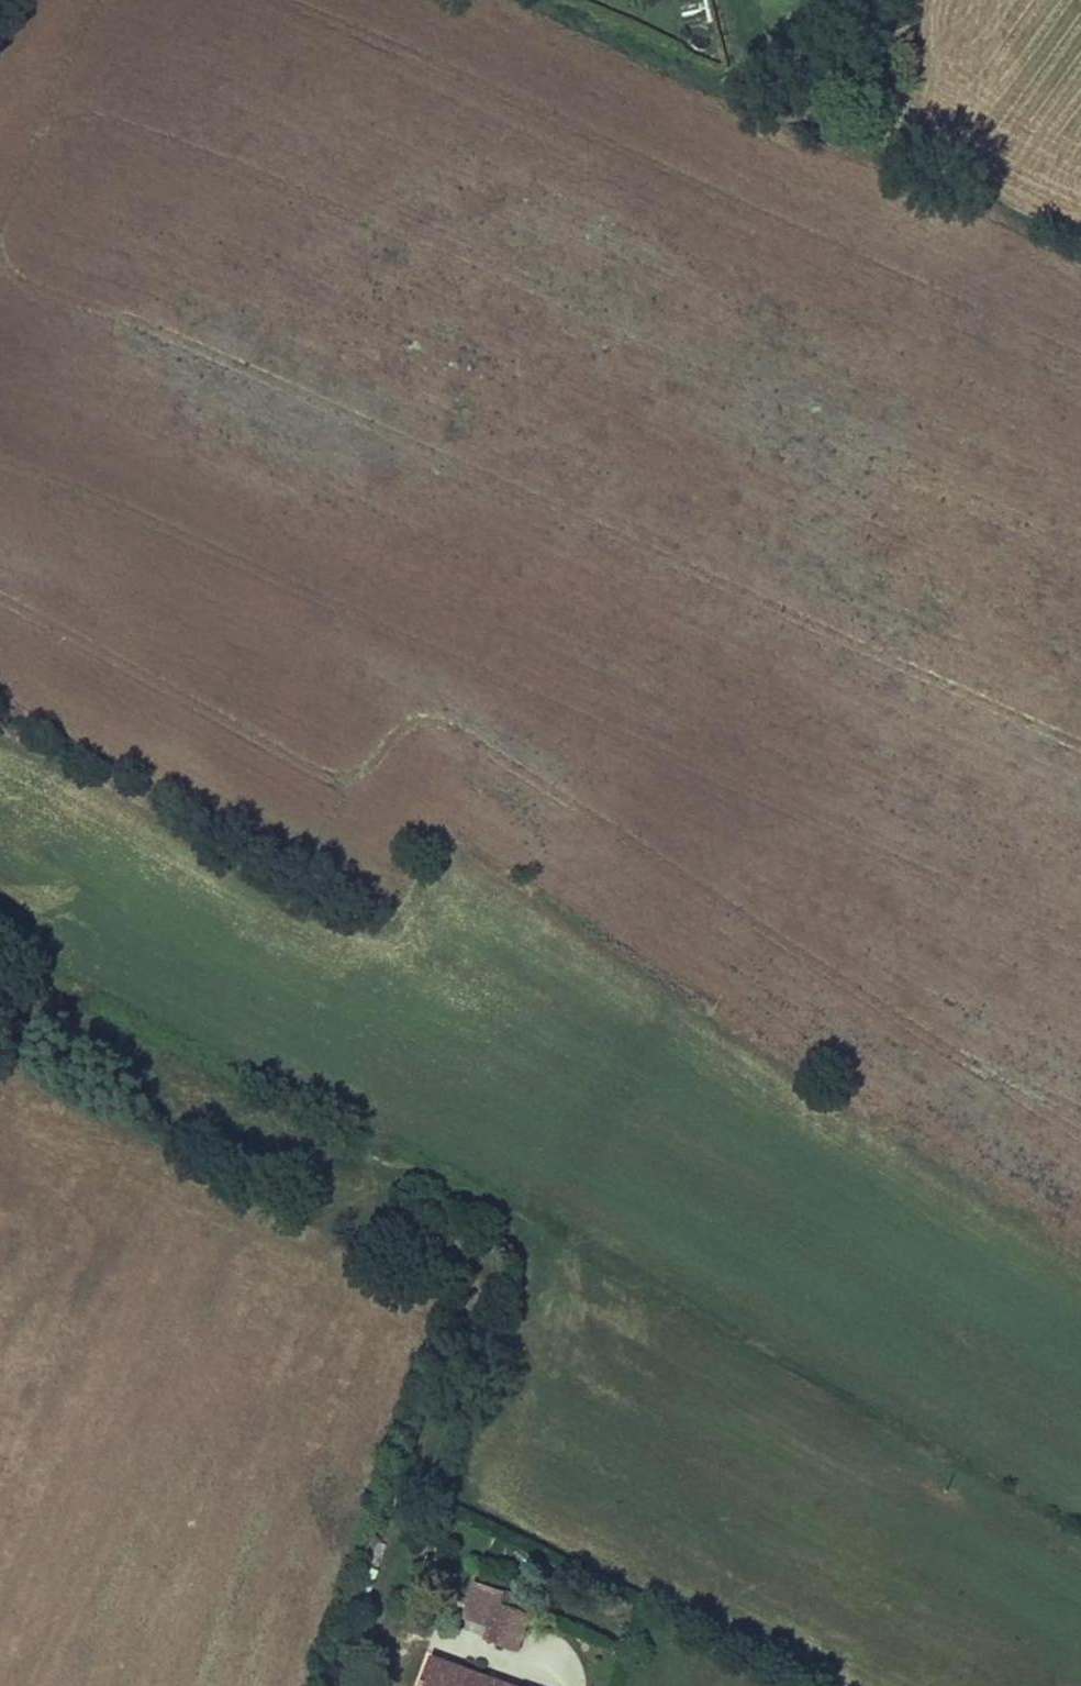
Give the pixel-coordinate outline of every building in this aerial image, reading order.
[(518,1647),(530,1615),(504,1606),(510,1590),(481,1580),(468,1614),(495,1624),(490,1637),(518,1647)] [(535,1600),(510,1590),(504,1606),(530,1615),(535,1600)] [(433,1651),(420,1685),(528,1685),(433,1651)]
